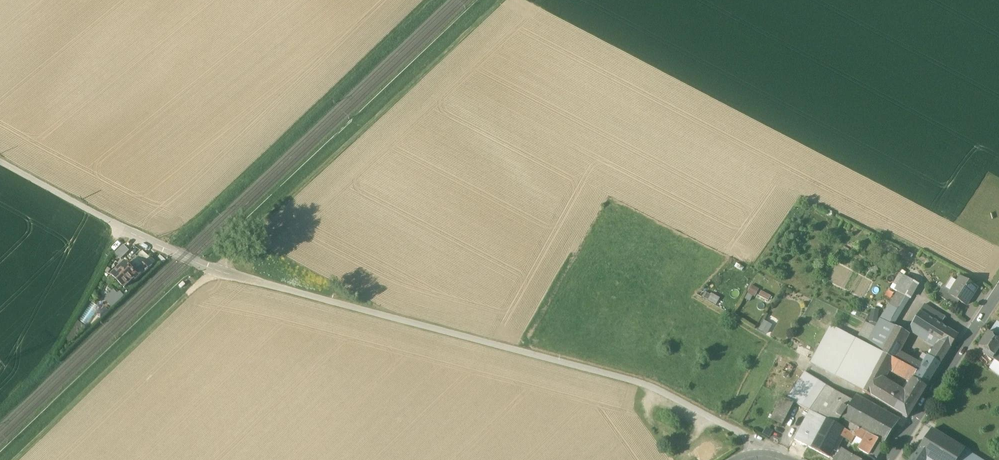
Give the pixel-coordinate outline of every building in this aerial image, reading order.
[(121,260),(129,251),(124,246),(116,254),(121,260)] [(145,254),(135,263),(139,269),(151,258),(145,254)] [(151,258),(139,269),(145,274),(154,267),(152,265),(155,262),(151,258)] [(127,266),(126,264),(113,276),(124,288),(134,279),(137,276),(127,266)] [(134,279),(136,281),(141,276),(129,264),(127,266),(137,276),(134,279)] [(875,280),(855,317),(866,322),(876,327),(880,319),(892,326),(917,284),(894,270),(886,285),(875,280)] [(958,282),(952,278),(945,288),(951,292),(949,295),(959,301),(966,306),(977,288),(961,278),(958,282)] [(752,284),(748,292),(756,297),(760,288),(752,284)] [(945,288),(943,287),(938,296),(955,307),(959,301),(949,295),(951,292),(945,288)] [(116,288),(105,299),(115,308),(125,297),(116,288)] [(770,299),(772,294),(761,290),(759,296),(770,299)] [(718,303),(720,297),(706,293),(705,299),(718,303)] [(944,317),(924,305),(920,312),(935,322),(939,325),(944,317)] [(935,322),(920,312),(912,325),(928,334),(935,322)] [(764,319),(760,330),(770,333),(773,323),(764,319)] [(876,327),(866,345),(880,352),(894,327),(892,326),(880,319),(876,327)] [(857,339),(831,325),(810,364),(836,378),(846,360),(869,373),(878,357),(871,353),(870,354),(858,347),(859,346),(857,345),(859,341),(866,345),(876,327),(866,322),(857,339)] [(939,325),(935,322),(928,334),(939,341),(933,350),(945,358),(950,349),(958,336),(939,325)] [(909,335),(894,327),(880,352),(895,360),(898,354),(909,335)] [(988,333),(979,347),(985,351),(983,353),(992,360),(998,349),(998,340),(988,333)] [(880,352),(866,345),(859,341),(857,345),(859,346),(858,347),(870,354),(871,353),(878,357),(878,356),(893,364),(901,368),(901,369),(901,370),(899,375),(911,382),(904,394),(883,381),(874,398),(877,400),(907,418),(926,388),(913,379),(917,373),(916,372),(895,360),(880,352)] [(933,350),(923,367),(919,365),(916,372),(917,373),(913,379),(926,388),(945,358),(933,350)] [(919,365),(898,354),(895,360),(916,372),(919,365)] [(893,364),(878,356),(878,357),(869,373),(884,381),(890,370),(893,364)] [(869,373),(846,360),(836,378),(860,391),(869,373)] [(901,368),(893,364),(890,370),(899,375),(901,370),(901,369),(901,368)] [(805,372),(787,399),(801,406),(819,381),(805,372)] [(869,373),(860,391),(874,398),(883,381),(884,381),(869,373)] [(852,402),(819,381),(801,406),(810,411),(810,412),(845,430),(852,434),(857,427),(841,418),(852,402)] [(782,397),(770,419),(783,425),(794,403),(782,397)] [(898,422),(855,398),(852,402),(841,418),(868,433),(885,443),(898,422)] [(845,430),(810,412),(795,439),(794,440),(795,440),(830,458),(833,453),(841,437),(845,430)] [(868,433),(857,427),(852,434),(853,434),(852,435),(855,436),(864,441),(868,434),(868,433)] [(852,434),(845,430),(841,437),(851,442),(855,436),(852,435),(853,434),(852,434)] [(931,430),(917,451),(927,457),(926,457),(930,459),(931,459),(958,459),(965,450),(931,430)] [(868,434),(864,441),(858,450),(874,459),(875,459),(885,443),(868,434)] [(843,450),(839,456),(836,459),(858,459),(843,450)] [(965,450),(958,459),(981,459),(965,450)] [(911,459),(925,459),(926,457),(927,457),(917,451),(911,459)]
